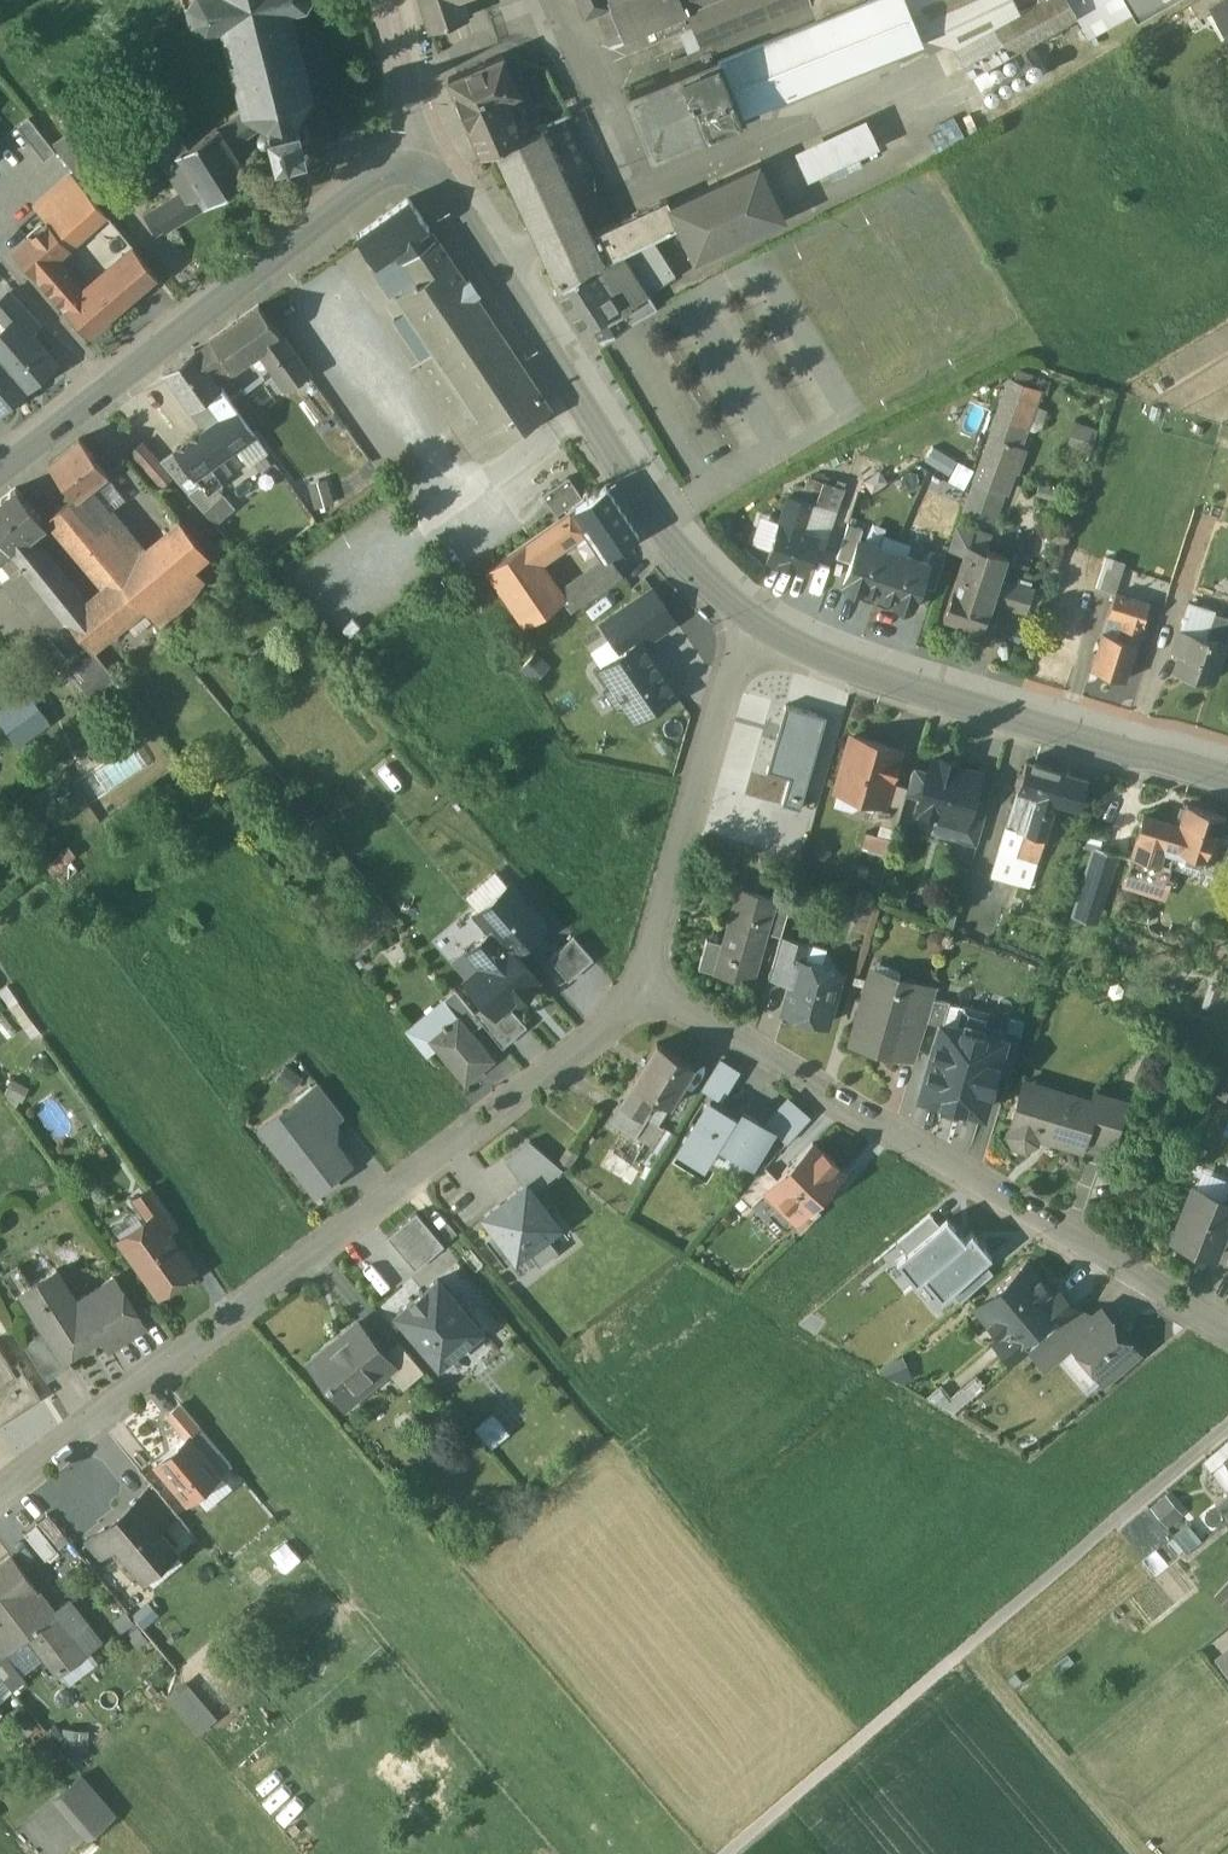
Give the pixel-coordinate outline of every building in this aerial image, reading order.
[(188,2),(187,3),(183,3),(182,7),(186,7),(189,19),(185,21),(188,26),(192,24),(195,27),(203,30),(202,34),(207,36),(209,30),(220,27),(243,115),(245,116),(262,127),(266,129),(267,134),(259,144),(274,151),(274,158),(303,150),(301,141),(306,140),(309,134),(308,130),(303,127),(298,128),(296,120),(310,94),(290,11),(303,6),(305,9),(308,7),(306,3),(308,0),(189,0),(188,2)] [(431,38),(454,28),(463,25),(455,0),(418,0),(431,38)] [(582,15),(595,10),(608,43),(684,12),(714,0),(577,0),(582,15)] [(684,12),(703,61),(715,56),(815,15),(815,13),(809,0),(714,0),(684,12)] [(715,56),(738,111),(921,36),(906,0),(849,0),(815,13),(815,15),(715,56)] [(1018,9),(992,24),(1009,54),(1047,33),(1048,36),(1051,35),(1051,34),(1054,32),(1053,29),(1073,18),(1105,0),(1013,0),(1018,9)] [(1073,18),(1087,43),(1133,16),(1135,20),(1170,0),(1105,0),(1073,18)] [(1190,7),(1199,22),(1218,11),(1217,9),(1227,2),(1227,0),(1202,0),(1190,7)] [(1217,9),(1218,11),(1227,28),(1227,2),(1217,9)] [(1009,54),(992,24),(954,44),(953,50),(968,78),(1009,54)] [(1039,44),(1038,45),(1037,45),(1037,46),(1036,47),(1036,48),(1036,49),(1036,50),(1036,51),(1037,52),(1037,53),(1039,54),(1039,55),(1041,55),(1042,55),(1043,55),(1044,55),(1045,55),(1046,54),(1047,53),(1048,52),(1048,50),(1049,49),(1049,48),(1048,47),(1048,46),(1047,45),(1046,44),(1045,43),(1044,43),(1043,43),(1042,43),(1041,43),(1040,43),(1039,44)] [(703,61),(629,91),(651,147),(738,111),(715,56),(703,61)] [(507,59),(447,86),(479,159),(495,152),(521,140),(505,104),(523,96),(507,59)] [(151,143),(173,129),(164,119),(146,91),(127,104),(151,143)] [(108,164),(75,110),(60,119),(70,136),(51,148),(56,155),(79,183),(108,164)] [(262,127),(245,116),(218,131),(230,151),(262,127)] [(865,121),(794,155),(798,163),(797,163),(807,184),(879,150),(869,130),(865,121)] [(44,165),(56,155),(29,122),(17,132),(44,165)] [(186,148),(173,129),(151,143),(150,143),(162,163),(173,156),(186,148)] [(186,148),(173,156),(191,186),(204,208),(248,181),(230,151),(218,131),(217,129),(186,148)] [(521,140),(495,152),(546,265),(593,243),(590,237),(542,131),(521,140)] [(759,171),(670,210),(678,228),(678,229),(694,262),(783,223),(759,171)] [(167,201),(152,210),(164,232),(204,208),(191,186),(167,201)] [(86,193),(49,226),(69,250),(106,216),(86,193)] [(409,200),(358,238),(378,267),(393,257),(428,230),(409,200)] [(667,203),(590,237),(593,243),(603,264),(620,257),(623,255),(651,241),(678,229),(678,228),(670,210),(667,203)] [(49,226),(15,254),(35,278),(56,260),(69,250),(49,226)] [(428,230),(393,257),(398,265),(402,262),(434,240),(428,230)] [(478,294),(470,282),(465,285),(434,240),(402,262),(407,270),(417,285),(429,304),(409,319),(433,355),(477,421),(472,425),(489,450),(491,454),(550,412),(526,376),(473,298),(478,294)] [(623,255),(620,257),(632,276),(646,297),(650,296),(675,278),(651,241),(623,255)] [(593,243),(546,265),(558,290),(592,268),(603,264),(593,243)] [(157,279),(134,251),(124,259),(146,287),(157,279)] [(398,265),(393,257),(378,267),(387,283),(407,270),(402,262),(398,265)] [(603,264),(592,268),(607,291),(632,276),(620,257),(603,264)] [(146,287),(124,259),(109,272),(133,299),(146,287)] [(84,293),(56,260),(35,278),(64,311),(84,293)] [(558,290),(554,293),(579,333),(589,326),(618,309),(607,291),(592,268),(558,290)] [(407,270),(387,283),(396,298),(417,285),(407,270)] [(133,299),(109,272),(84,293),(64,311),(88,338),(133,299)] [(646,297),(632,276),(607,291),(628,324),(657,309),(650,296),(646,297)] [(417,285),(396,298),(409,319),(429,304),(417,285)] [(0,302),(0,315),(9,326),(16,320),(28,334),(39,324),(11,292),(0,302)] [(280,335),(260,308),(211,343),(231,370),(259,350),(280,335)] [(618,309),(589,326),(598,342),(628,324),(618,309)] [(16,320),(9,326),(0,333),(0,361),(26,391),(55,366),(28,334),(16,320)] [(280,335),(259,350),(287,390),(309,375),(280,335)] [(221,390),(195,353),(163,376),(189,413),(190,413),(208,400),(221,390)] [(477,421),(433,355),(412,370),(473,461),(489,450),(472,425),(477,421)] [(0,361),(0,413),(26,391),(0,361)] [(1015,375),(958,529),(984,539),(990,522),(993,523),(1044,385),(1015,375)] [(221,390),(208,400),(222,420),(204,433),(203,432),(176,452),(194,477),(209,467),(222,457),(223,458),(235,449),(254,436),(255,435),(222,390),(221,390)] [(222,420),(208,400),(190,413),(203,432),(204,433),(222,420)] [(327,406),(312,418),(321,430),(336,418),(327,406)] [(254,436),(235,449),(248,467),(267,454),(254,436)] [(108,474),(80,441),(48,465),(75,497),(77,499),(90,489),(106,476),(108,474)] [(1111,449),(1092,443),(1085,467),(1104,473),(1111,449)] [(163,468),(143,445),(132,455),(151,478),(163,468)] [(194,477),(176,452),(160,463),(181,487),(194,477)] [(194,477),(181,487),(189,496),(201,487),(209,497),(223,487),(209,467),(194,477)] [(172,479),(163,468),(151,478),(161,489),(172,479)] [(550,512),(587,490),(576,472),(539,494),(550,512)] [(106,476),(90,489),(106,509),(121,497),(106,476)] [(331,503),(324,481),(309,486),(315,508),(331,503)] [(844,491),(823,484),(820,492),(808,488),(806,493),(803,502),(813,505),(837,513),(844,491)] [(106,509),(90,489),(77,499),(75,497),(59,509),(78,532),(116,578),(143,555),(106,509)] [(806,493),(793,489),(789,497),(803,502),(806,493)] [(15,491),(0,503),(0,541),(9,552),(27,537),(44,524),(15,491)] [(638,538),(606,491),(576,511),(586,527),(589,531),(607,559),(609,558),(638,538)] [(1104,496),(1097,518),(1108,522),(1115,500),(1104,496)] [(789,497),(787,497),(778,524),(803,532),(813,505),(803,502),(789,497)] [(208,513),(219,526),(236,511),(224,498),(208,513)] [(837,513),(813,505),(803,532),(819,537),(819,538),(828,541),(837,513)] [(576,511),(525,546),(537,565),(573,542),(570,538),(586,527),(576,511)] [(143,555),(116,578),(143,610),(207,556),(181,524),(143,555)] [(803,532),(778,524),(766,562),(807,575),(819,538),(819,537),(803,532)] [(848,526),(837,559),(852,564),(859,541),(860,541),(864,531),(848,526)] [(116,578),(78,532),(65,544),(103,589),(116,578)] [(38,552),(27,537),(9,552),(65,620),(84,604),(48,560),(38,552)] [(0,541),(0,559),(1,558),(9,552),(0,541)] [(860,541),(859,541),(852,564),(845,587),(865,593),(866,590),(895,600),(894,603),(914,609),(922,586),(929,563),(928,563),(860,541)] [(1007,556),(969,544),(944,619),(983,631),(1007,556)] [(537,565),(525,546),(488,571),(526,627),(563,603),(557,594),(537,565)] [(65,620),(9,552),(1,558),(14,576),(7,581),(51,634),(48,637),(64,653),(81,639),(65,620)] [(946,556),(932,552),(928,563),(929,563),(922,586),(935,590),(946,556)] [(607,559),(557,594),(563,603),(569,611),(622,575),(609,558),(607,559)] [(1124,566),(1106,560),(1096,589),(1114,595),(1124,566)] [(84,604),(65,620),(81,639),(91,652),(113,635),(143,610),(116,578),(103,589),(84,604)] [(1032,583),(1019,579),(1010,606),(1023,610),(1032,583)] [(655,594),(603,629),(621,655),(640,642),(643,647),(676,624),(655,594)] [(1148,606),(1114,595),(1108,615),(1123,620),(1142,626),(1148,606)] [(1214,613),(1187,604),(1178,629),(1206,637),(1214,613)] [(1214,613),(1206,637),(1226,644),(1227,637),(1227,617),(1214,613)] [(1123,620),(1108,615),(1102,632),(1117,637),(1123,620)] [(1142,626),(1123,620),(1117,637),(1136,644),(1142,626)] [(1206,637),(1178,629),(1171,650),(1179,653),(1173,670),(1213,683),(1226,644),(1206,637)] [(1117,637),(1102,632),(1090,669),(1124,680),(1136,644),(1117,637)] [(48,637),(25,654),(41,676),(67,657),(64,653),(48,637)] [(621,655),(600,670),(612,687),(607,691),(618,707),(623,703),(636,721),(675,694),(643,647),(640,642),(621,655)] [(106,670),(94,655),(72,673),(91,697),(114,680),(106,670)] [(0,718),(0,723),(18,748),(49,725),(29,697),(0,718)] [(782,806),(800,812),(824,729),(814,726),(817,716),(786,707),(767,773),(790,780),(782,806)] [(899,752),(852,738),(836,791),(874,802),(884,805),(890,782),(899,752)] [(957,764),(941,759),(939,763),(931,761),(928,772),(920,800),(916,812),(959,824),(965,826),(972,801),(980,775),(956,768),(957,764)] [(1087,780),(1026,761),(1006,827),(1044,839),(1056,801),(1078,808),(1087,780)] [(928,772),(914,768),(908,787),(906,796),(920,800),(928,772)] [(890,782),(884,805),(874,802),(869,821),(896,829),(906,796),(908,787),(890,782)] [(988,805),(972,801),(965,826),(959,824),(955,840),(977,847),(988,805)] [(1181,833),(1145,821),(1132,864),(1170,876),(1171,872),(1177,853),(1212,864),(1220,839),(1225,822),(1189,810),(1181,833)] [(1044,839),(1006,827),(990,876),(1029,888),(1044,839)] [(1220,839),(1212,864),(1177,853),(1171,872),(1224,886),(1227,876),(1227,842),(1220,839)] [(1119,860),(1096,853),(1081,898),(1103,906),(1119,860)] [(904,859),(882,855),(879,867),(902,872),(904,859)] [(1170,876),(1132,864),(1123,889),(1161,901),(1170,876)] [(512,953),(544,924),(510,885),(477,913),(492,930),(512,953)] [(774,899),(738,888),(731,911),(738,913),(729,945),(707,938),(698,967),(716,972),(717,971),(750,981),(750,982),(752,983),(767,931),(777,898),(775,897),(774,899)] [(777,898),(767,931),(781,936),(791,902),(777,898)] [(1103,906),(1081,898),(1074,919),(1096,927),(1103,906)] [(189,912),(175,922),(186,938),(200,927),(189,912)] [(512,953),(492,930),(469,950),(483,966),(466,981),(487,1005),(495,1015),(508,1004),(536,980),(512,953)] [(805,943),(781,936),(769,976),(792,982),(798,960),(800,961),(805,943)] [(574,937),(550,959),(570,981),(594,959),(574,937)] [(800,961),(798,960),(792,982),(784,1011),(826,1023),(840,972),(839,972),(836,966),(827,964),(821,967),(800,961)] [(923,986),(871,971),(852,1038),(904,1053),(911,1027),(923,986)] [(923,986),(911,1027),(924,1031),(936,989),(923,986)] [(475,1015),(454,990),(442,1000),(447,1005),(448,1005),(471,1032),(482,1023),(475,1015)] [(934,998),(927,1020),(942,1024),(949,1003),(934,998)] [(487,1005),(475,1015),(482,1023),(503,1047),(527,1027),(508,1004),(495,1015),(487,1005)] [(471,1032),(448,1005),(447,1005),(420,1027),(464,1082),(492,1059),(471,1032)] [(961,1029),(942,1024),(922,1099),(984,1116),(994,1079),(1004,1038),(988,1033),(992,1017),(966,1010),(961,1029)] [(924,1031),(911,1027),(904,1053),(916,1057),(924,1031)] [(1004,1038),(994,1079),(1010,1083),(1022,1042),(1004,1038)] [(694,1065),(657,1042),(632,1083),(634,1084),(623,1102),(641,1114),(653,1095),(669,1106),(694,1065)] [(737,1070),(720,1059),(702,1088),(720,1098),(737,1070)] [(303,1102),(325,1131),(343,1118),(317,1083),(296,1099),(300,1104),(303,1102)] [(1093,1103),(1025,1083),(1009,1136),(1014,1147),(1025,1151),(1037,1145),(1039,1138),(1082,1151),(1085,1139),(1096,1104),(1093,1103)] [(669,1106),(653,1095),(641,1114),(647,1118),(658,1124),(669,1106)] [(1126,1105),(1095,1096),(1093,1103),(1096,1104),(1085,1139),(1113,1147),(1126,1105)] [(788,1097),(765,1124),(771,1127),(787,1142),(810,1117),(788,1097)] [(623,1102),(621,1101),(609,1119),(636,1136),(647,1118),(641,1114),(623,1102)] [(731,1114),(710,1101),(680,1151),(701,1163),(712,1144),(728,1118),(731,1114)] [(300,1104),(285,1116),(291,1124),(271,1139),(289,1163),(291,1162),(315,1194),(335,1180),(332,1175),(349,1163),(325,1131),(303,1102),(300,1104)] [(765,1124),(744,1111),(739,1119),(736,1124),(723,1146),(749,1162),(771,1127),(765,1124)] [(658,1124),(647,1118),(636,1136),(646,1142),(651,1145),(662,1127),(658,1124)] [(736,1124),(728,1118),(712,1144),(721,1149),(723,1146),(736,1124)] [(674,1133),(663,1126),(651,1145),(651,1146),(650,1147),(661,1154),(674,1133)] [(646,1142),(636,1136),(624,1159),(631,1162),(635,1164),(646,1142)] [(531,1141),(506,1160),(526,1184),(532,1192),(562,1169),(531,1141)] [(821,1150),(812,1142),(782,1171),(782,1172),(777,1177),(763,1190),(764,1191),(780,1208),(785,1204),(796,1215),(797,1216),(811,1203),(812,1202),(813,1203),(829,1188),(828,1187),(843,1173),(834,1164),(835,1163),(822,1149),(821,1150)] [(624,1159),(610,1151),(603,1166),(624,1176),(631,1162),(624,1159)] [(766,1166),(740,1195),(750,1205),(764,1191),(763,1190),(777,1177),(766,1166)] [(526,1184),(485,1216),(497,1231),(517,1257),(527,1249),(546,1235),(558,1226),(532,1192),(526,1184)] [(176,1224),(150,1188),(132,1201),(146,1219),(153,1214),(165,1232),(176,1224)] [(1195,1191),(1174,1245),(1215,1261),(1227,1226),(1227,1205),(1227,1204),(1195,1191)] [(811,1203),(797,1216),(796,1215),(789,1222),(800,1234),(821,1214),(811,1203)] [(417,1213),(388,1237),(415,1269),(444,1245),(417,1213)] [(165,1232),(153,1214),(146,1219),(137,1226),(142,1233),(127,1243),(123,1236),(121,1238),(159,1293),(192,1270),(165,1232)] [(897,1244),(907,1255),(940,1227),(930,1216),(897,1244)] [(916,1286),(923,1280),(966,1243),(947,1221),(940,1227),(907,1255),(897,1264),(916,1286)] [(506,1266),(517,1257),(497,1231),(486,1239),(506,1266)] [(546,1235),(527,1249),(540,1266),(559,1251),(546,1235)] [(942,1302),(951,1294),(984,1265),(992,1259),(973,1237),(966,1243),(923,1280),(942,1302)] [(961,1305),(994,1276),(984,1265),(951,1294),(961,1305)] [(1027,1265),(977,1307),(1001,1335),(994,1341),(1014,1364),(1015,1363),(1017,1365),(1031,1353),(1038,1347),(1053,1334),(1044,1323),(1046,1321),(1036,1309),(1059,1289),(1058,1287),(1051,1293),(1027,1265)] [(114,1280),(76,1304),(56,1272),(31,1288),(42,1306),(33,1313),(44,1331),(36,1336),(45,1352),(51,1353),(56,1350),(58,1352),(61,1350),(99,1327),(111,1346),(143,1326),(114,1280)] [(437,1279),(397,1314),(440,1362),(480,1327),(437,1279)] [(1059,1289),(1036,1309),(1046,1321),(1044,1323),(1053,1334),(1076,1315),(1074,1314),(1078,1311),(1059,1289)] [(1053,1334),(1038,1347),(1050,1362),(1055,1358),(1071,1344),(1070,1343),(1088,1327),(1077,1314),(1076,1315),(1053,1334)] [(1138,1354),(1104,1314),(1088,1327),(1070,1343),(1071,1344),(1104,1383),(1138,1354)] [(382,1352),(357,1323),(309,1364),(325,1383),(324,1384),(327,1387),(328,1387),(344,1406),(386,1371),(393,1365),(382,1352)] [(51,1353),(45,1352),(36,1336),(24,1344),(46,1380),(71,1365),(61,1350),(58,1352),(56,1350),(51,1353)] [(424,1370),(398,1339),(382,1352),(393,1365),(386,1371),(402,1389),(424,1370)] [(1104,1383),(1071,1344),(1055,1358),(1088,1397),(1104,1383)] [(40,1397),(17,1362),(12,1365),(0,1346),(0,1423),(40,1397)] [(1050,1362),(1038,1347),(1031,1353),(1043,1368),(1050,1362)] [(181,1403),(166,1416),(185,1438),(188,1435),(189,1435),(200,1426),(181,1403)] [(471,1424),(491,1441),(505,1425),(485,1407),(471,1424)] [(189,1435),(188,1435),(185,1438),(155,1463),(188,1502),(191,1499),(221,1474),(221,1473),(189,1435)] [(171,1515),(150,1490),(149,1489),(134,1502),(156,1528),(156,1527),(171,1515)] [(1160,1528),(1179,1519),(1168,1494),(1149,1503),(1160,1528)] [(156,1528),(134,1502),(103,1528),(116,1543),(143,1575),(174,1548),(156,1527),(156,1528)] [(64,1535),(47,1515),(36,1523),(53,1544),(64,1535)] [(1197,1537),(1183,1520),(1170,1531),(1185,1548),(1197,1537)] [(53,1544),(36,1523),(24,1534),(45,1559),(57,1549),(53,1544)] [(103,1528),(88,1540),(89,1541),(90,1541),(102,1555),(116,1543),(103,1528)] [(12,1555),(0,1564),(0,1618),(18,1641),(30,1632),(56,1613),(54,1611),(12,1555)] [(1217,1600),(1227,1610),(1227,1588),(1217,1600)] [(56,1613),(30,1632),(59,1669),(99,1639),(69,1600),(54,1611),(56,1613)] [(0,1618),(0,1647),(4,1651),(18,1641),(0,1618)] [(0,1647),(0,1673),(13,1688),(24,1678),(4,1651),(0,1647)] [(1216,1663),(1227,1677),(1227,1654),(1216,1663)] [(0,1673),(0,1699),(13,1688),(0,1673)] [(191,1675),(171,1691),(201,1730),(221,1715),(191,1675)] [(115,1813),(81,1772),(59,1791),(94,1831),(115,1813)]
